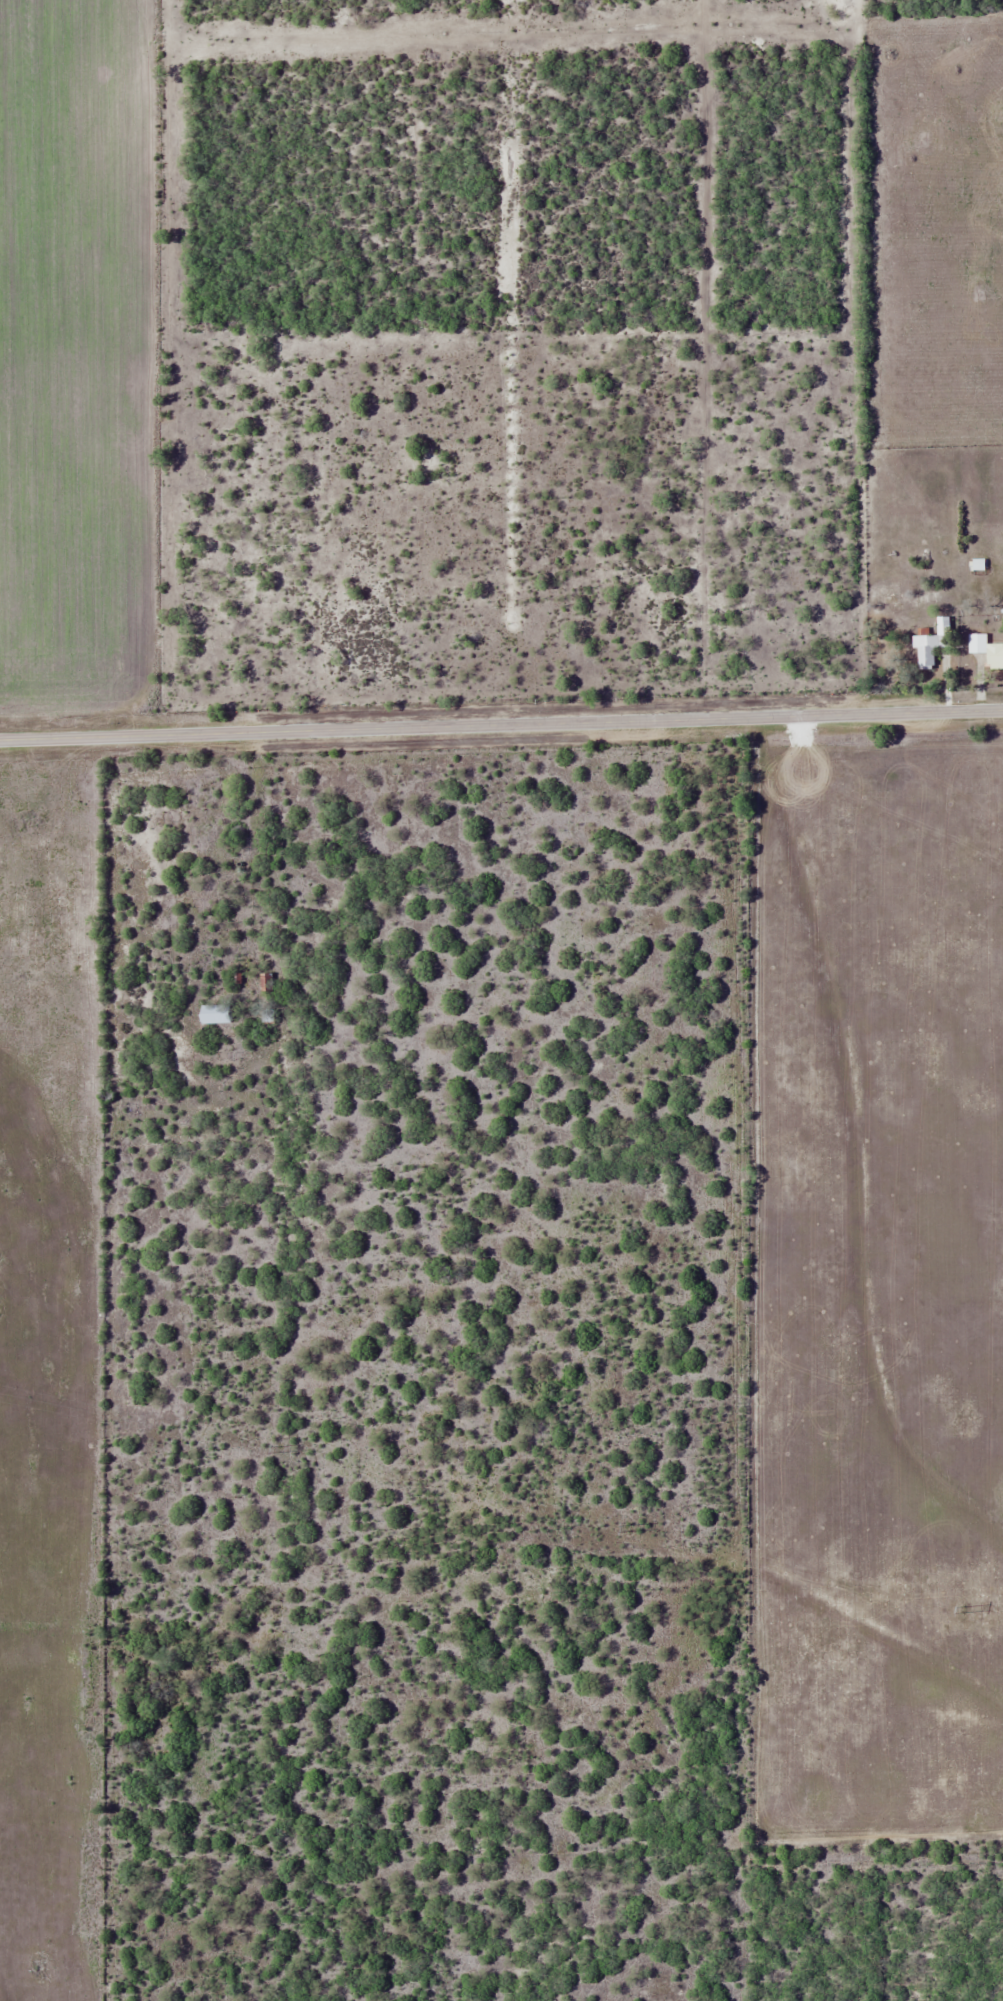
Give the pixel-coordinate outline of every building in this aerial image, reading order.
[(949,616),(938,616),(938,635),(912,635),(912,648),(918,648),(918,670),(933,670),(933,647),(949,647),(949,616)] [(985,645),(985,634),(968,634),(968,652),(985,652),(985,668),(1002,668),(1002,645),(985,645)] [(197,1023),(232,1023),(232,1005),(197,1005),(197,1023)]
